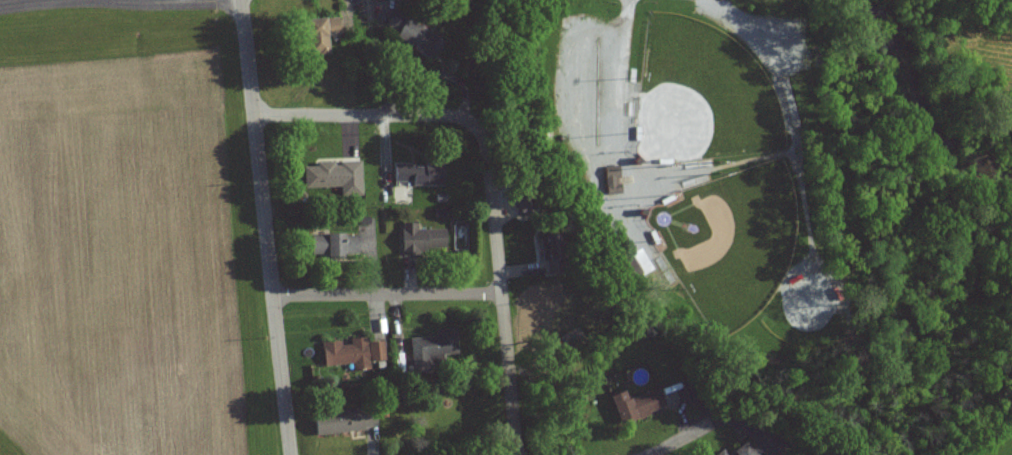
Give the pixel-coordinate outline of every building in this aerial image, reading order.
[(429,60),(441,42),(392,12),(381,30),(429,60)] [(327,54),(326,35),(339,34),(338,18),(304,20),(305,55),(327,54)] [(302,189),(336,188),(336,196),(358,196),(358,162),(315,163),(315,167),(301,167),(302,189)] [(441,165),(392,164),(391,184),(441,185),(441,165)] [(603,167),(604,195),(618,194),(617,166),(603,167)] [(417,224),(400,223),(398,251),(444,253),(445,237),(417,235),(417,224)] [(357,235),(309,235),(309,256),(357,256),(357,235)] [(638,278),(653,271),(644,249),(628,257),(638,278)] [(409,338),(410,365),(453,362),(451,329),(433,330),(434,336),(409,338)] [(322,368),(368,365),(368,362),(384,361),(382,341),(368,342),(368,337),(348,339),(349,345),(340,346),(340,342),(320,343),(322,368)] [(620,391),(606,396),(616,424),(662,408),(655,389),(623,400),(620,391)] [(311,435),(373,429),(371,409),(309,415),(311,435)]
